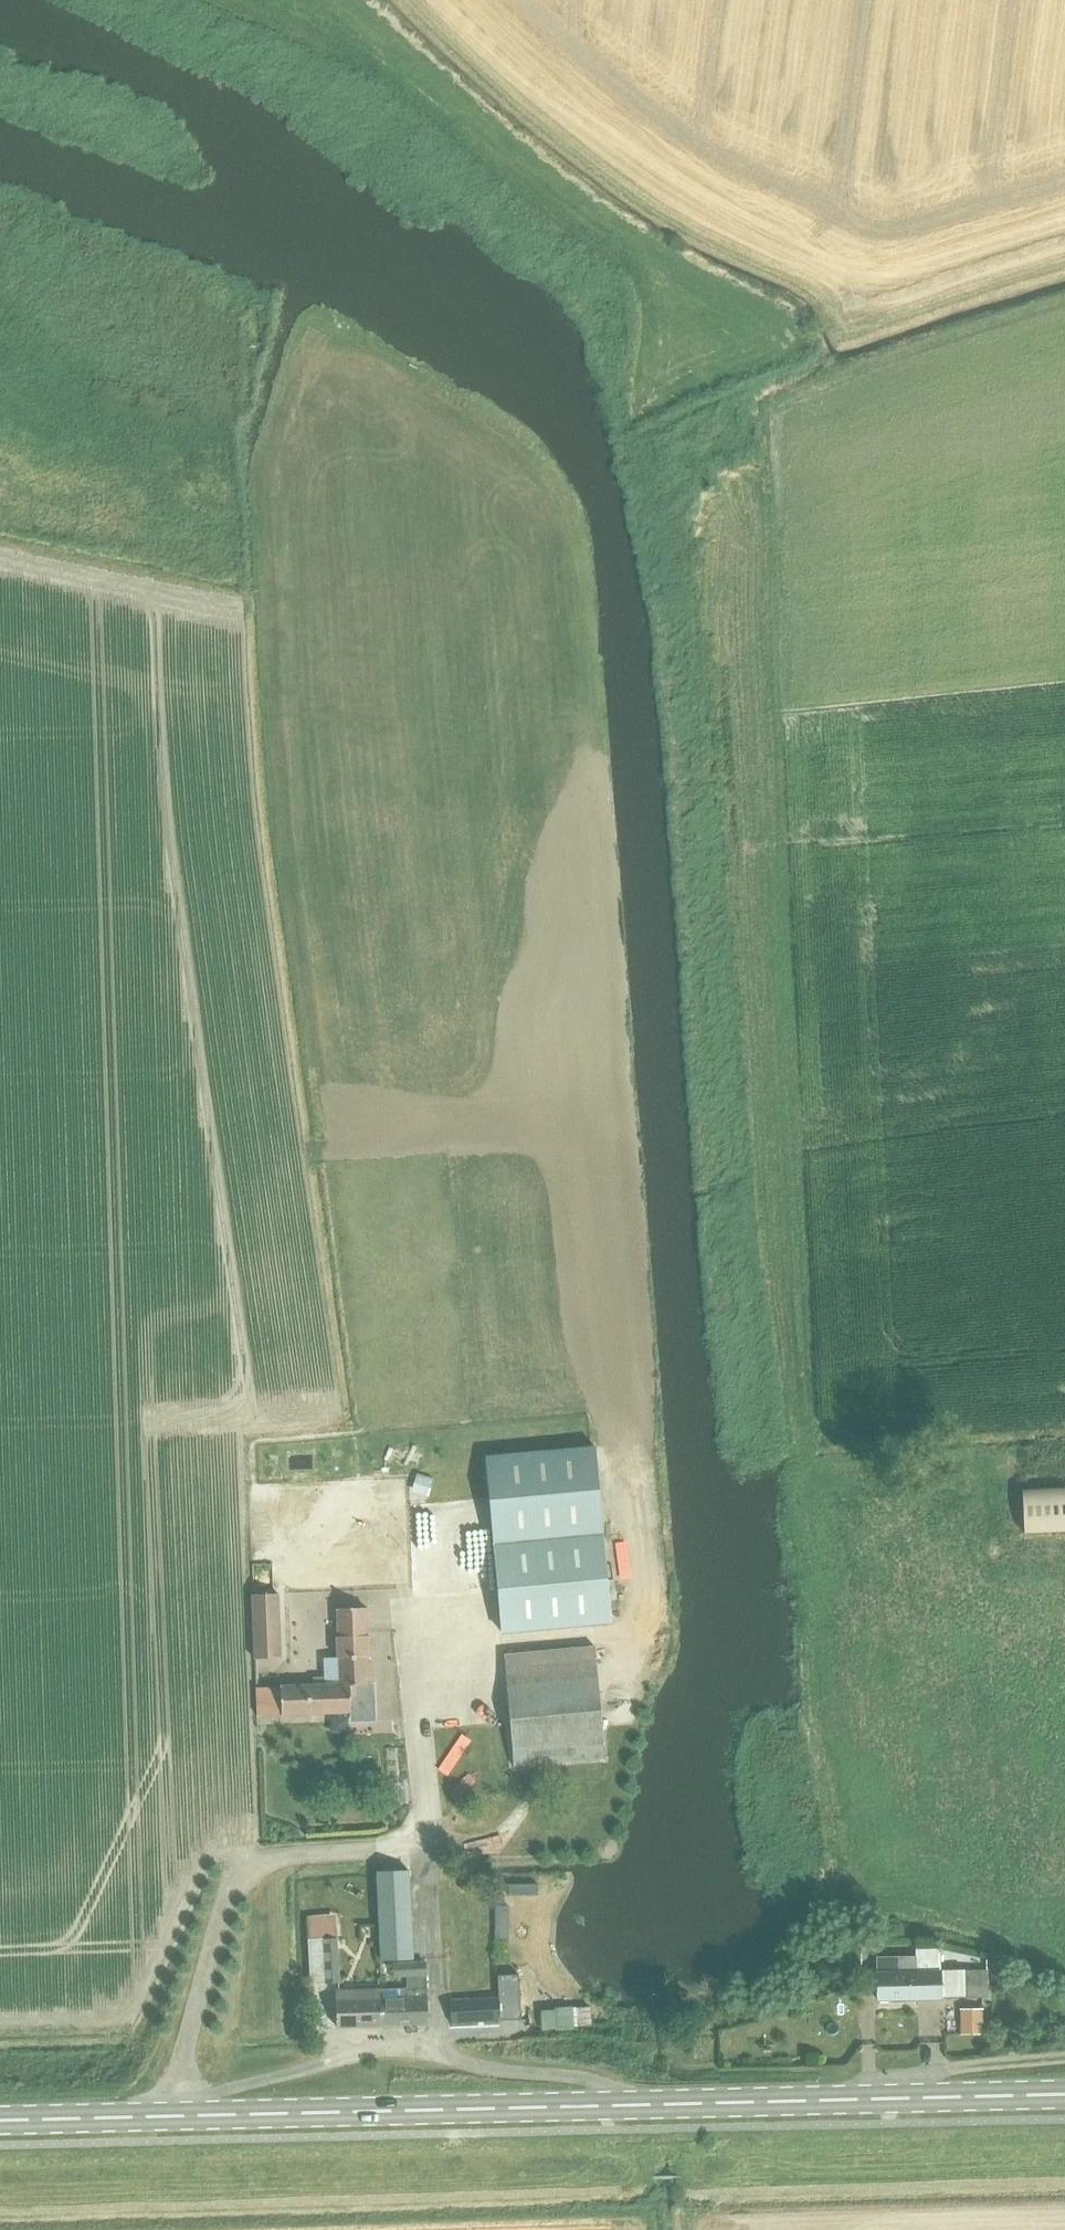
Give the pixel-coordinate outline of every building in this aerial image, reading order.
[(595,1446),(486,1456),(494,1545),(502,1632),(611,1622),(603,1534),(595,1446)] [(416,1476),(411,1491),(428,1496),(433,1482),(416,1476)] [(1023,1490),(1025,1534),(1064,1532),(1064,1488),(1023,1490)] [(275,1560),(258,1559),(257,1590),(274,1590),(275,1560)] [(269,1612),(279,1612),(279,1593),(252,1594),(255,1659),(274,1658),(274,1656),(270,1656),(269,1612)] [(351,1712),(351,1719),(375,1718),(374,1684),(368,1684),(367,1656),(369,1656),(368,1635),(367,1635),(366,1607),(337,1608),(338,1636),(337,1636),(337,1657),(339,1657),(340,1684),(257,1687),(258,1715),(351,1712)] [(592,1646),(504,1654),(510,1719),(512,1741),(514,1766),(606,1758),(596,1646),(592,1646)] [(384,1959),(409,1958),(407,1920),(407,1872),(379,1873),(384,1959)] [(508,1895),(537,1894),(537,1883),(508,1884),(508,1895)] [(500,1905),(500,1962),(513,1962),(513,1937),(511,1937),(511,1905),(500,1905)] [(334,1916),(305,1918),(308,1984),(339,1982),(337,1936),(335,1936),(334,1916)] [(897,1956),(877,1956),(878,1997),(941,1996),(987,1995),(987,1968),(940,1969),(939,1948),(916,1949),(916,1955),(897,1956)] [(427,2025),(425,1974),(425,1962),(392,1963),(392,1975),(406,1975),(407,1990),(399,1991),(399,1988),(380,1989),(381,2026),(423,2025),(427,2025)] [(450,2000),(450,2002),(451,2015),(451,2023),(465,2022),(470,2022),(509,2020),(521,2019),(520,2002),(519,1974),(507,1974),(498,1975),(498,1984),(499,1996),(499,1997),(498,1997),(482,1998),(450,2000)] [(785,1983),(768,1987),(771,1998),(788,1994),(785,1983)] [(381,2026),(380,1989),(380,1988),(335,1989),(336,1999),(336,2005),(337,2027),(381,2026)] [(571,2006),(554,2007),(554,2010),(554,2027),(572,2027),(572,2025),(571,2006)] [(589,2006),(571,2006),(572,2025),(590,2024),(589,2006)] [(981,2008),(960,2008),(961,2032),(982,2032),(981,2008)] [(554,2010),(541,2010),(541,2028),(554,2027),(554,2010)]
